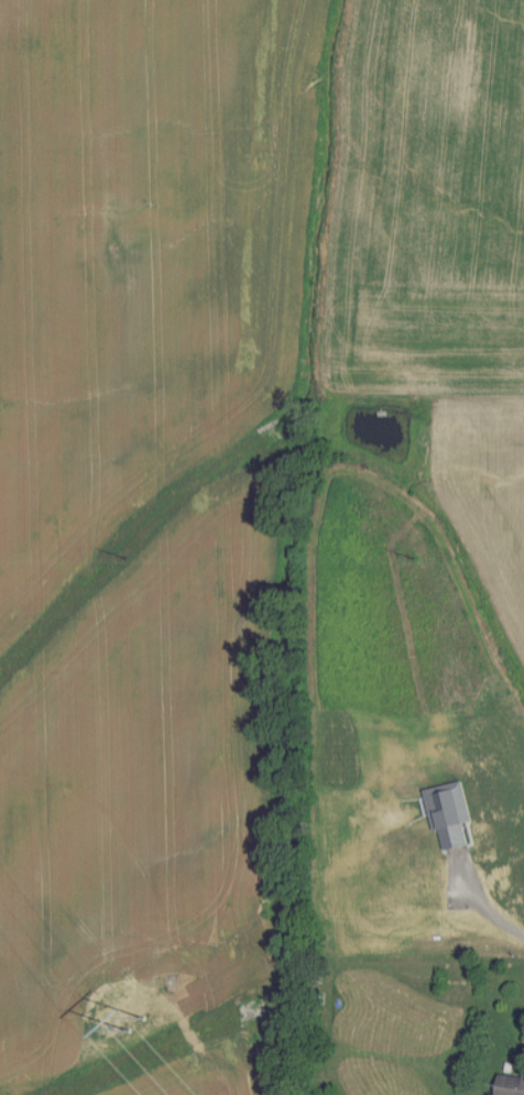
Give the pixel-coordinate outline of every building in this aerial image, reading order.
[(523,1076),(499,1073),(496,1094),(523,1094),(523,1072),(523,1076)]
